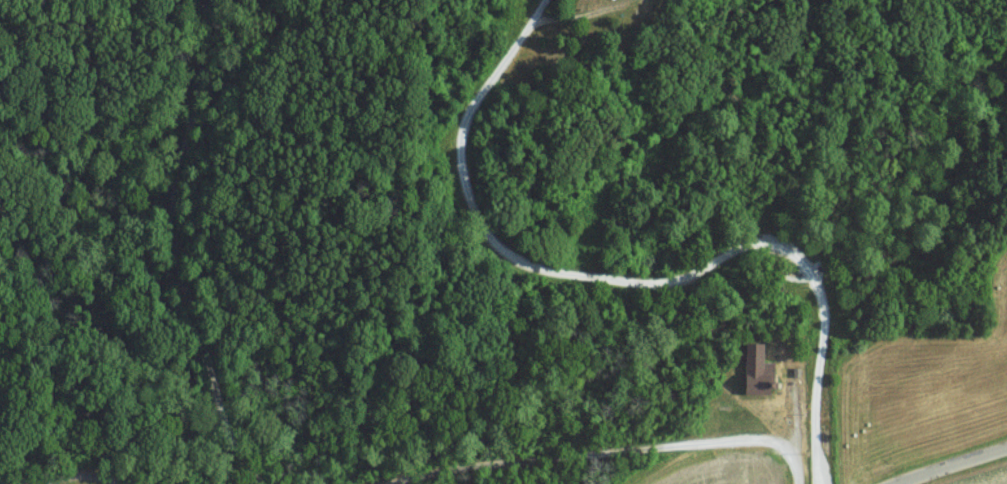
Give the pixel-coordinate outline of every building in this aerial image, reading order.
[(746,343),(746,394),(775,394),(775,380),(778,380),(778,361),(766,361),(766,342),(746,343)]
